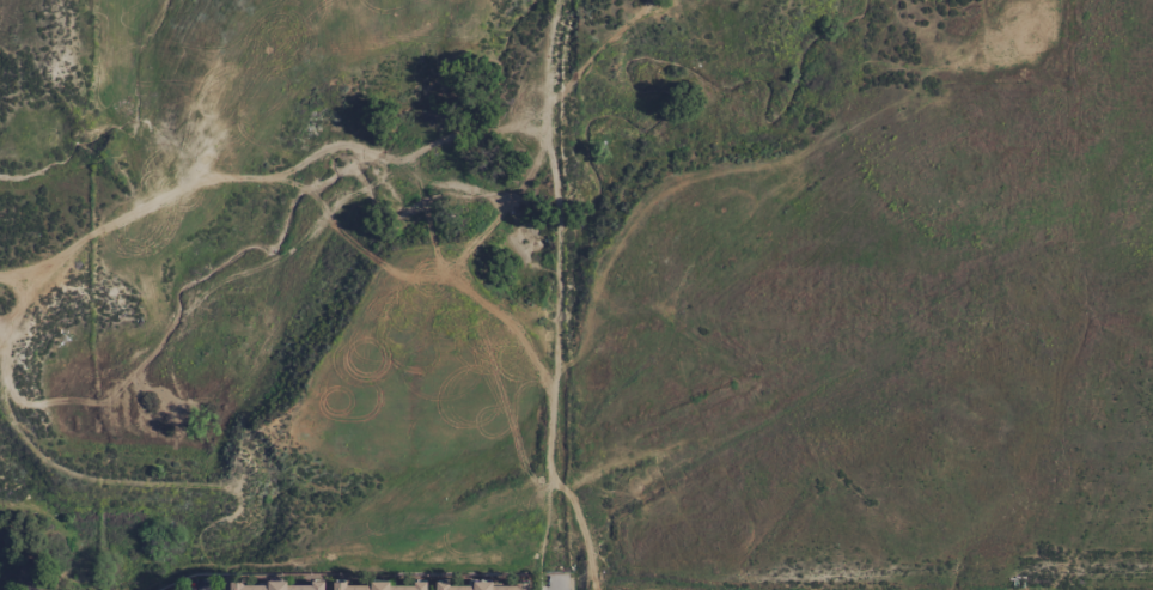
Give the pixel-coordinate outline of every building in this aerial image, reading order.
[(327,578),(311,578),(310,582),(289,582),(289,577),(267,576),(267,582),(244,582),(244,578),(231,578),(230,589),(326,589),(327,578)] [(428,579),(414,579),(414,583),(391,583),(391,578),(371,578),(371,584),(346,584),(347,580),(333,580),(333,589),(428,589),(428,579)] [(531,580),(517,580),(517,583),(493,583),(493,579),(474,579),(474,583),(450,583),(450,579),(435,579),(435,589),(531,589),(531,580)]
